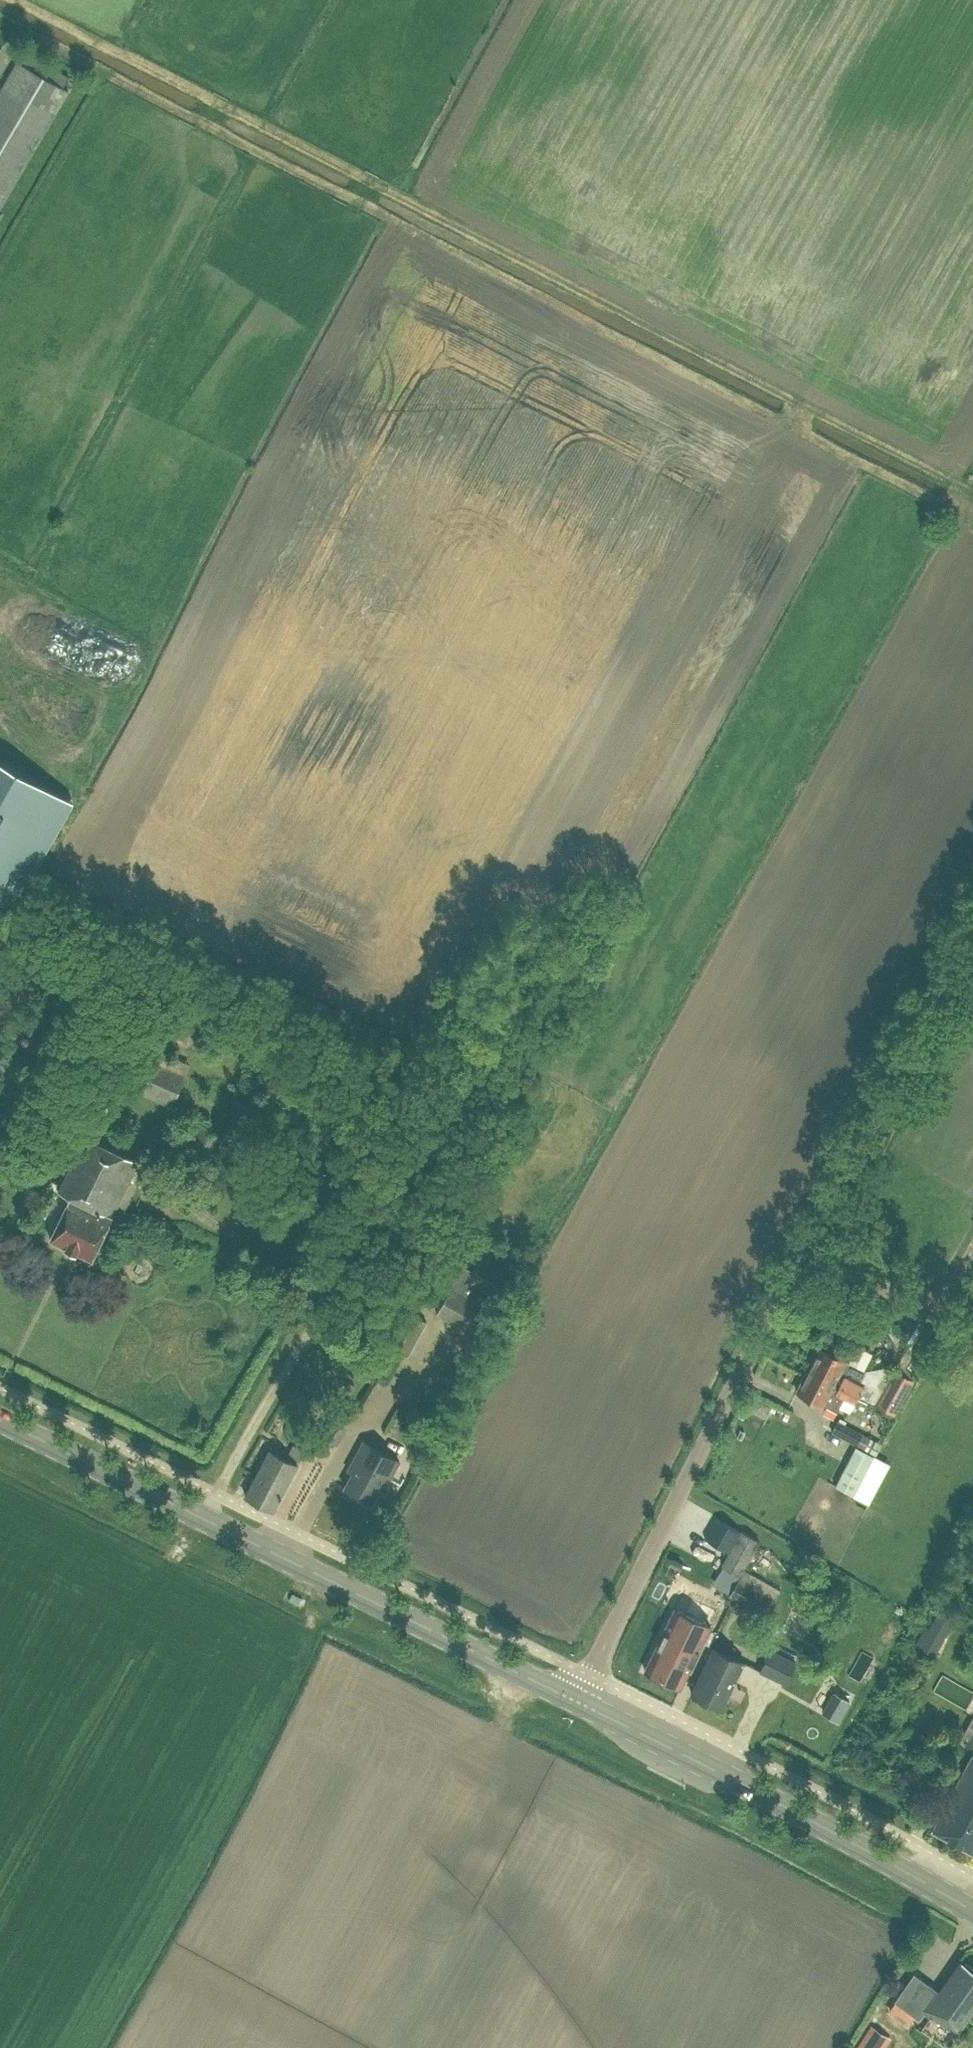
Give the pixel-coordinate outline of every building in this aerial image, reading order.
[(68,90),(17,61),(0,90),(0,206),(68,90)] [(0,759),(0,919),(69,799),(0,759)] [(156,1094),(164,1078),(149,1070),(140,1086),(156,1094)] [(212,1159),(215,1152),(222,1132),(197,1121),(187,1145),(187,1147),(212,1159)] [(92,1258),(139,1162),(85,1136),(58,1190),(70,1196),(50,1237),(92,1258)] [(161,1149),(206,1171),(212,1159),(187,1147),(187,1145),(167,1136),(161,1149)] [(479,1336),(506,1289),(463,1264),(436,1311),(479,1336)] [(427,1302),(436,1286),(426,1280),(417,1297),(427,1302)] [(408,1357),(427,1322),(405,1310),(386,1344),(408,1357)] [(807,1370),(857,1395),(861,1386),(861,1387),(862,1386),(856,1383),(863,1369),(844,1359),(845,1359),(819,1346),(807,1370)] [(895,1415),(914,1381),(894,1369),(875,1404),(895,1415)] [(866,1402),(856,1396),(857,1395),(807,1370),(796,1390),(822,1403),(837,1411),(844,1397),(853,1402),(849,1410),(859,1416),(866,1402)] [(869,1452),(875,1440),(837,1420),(831,1432),(869,1452)] [(273,1509),(305,1448),(293,1441),(285,1457),(269,1449),(245,1494),(273,1509)] [(383,1489),(399,1460),(363,1441),(354,1457),(359,1460),(344,1486),(371,1500),(379,1486),(383,1489)] [(707,1538),(726,1549),(718,1562),(739,1575),(759,1540),(738,1528),(719,1517),(707,1538)] [(744,1569),(729,1596),(767,1617),(782,1590),(744,1569)] [(713,1608),(709,1606),(682,1593),(675,1608),(674,1607),(644,1669),(680,1686),(710,1625),(708,1624),(713,1608)] [(731,1655),(735,1647),(718,1639),(714,1647),(713,1646),(691,1691),(722,1706),(743,1661),(731,1655)] [(785,1683),(796,1661),(769,1648),(759,1670),(785,1683)] [(833,1691),(821,1711),(838,1721),(850,1701),(833,1691)] [(972,1754),(932,1829),(972,1852),(972,1755),(972,1754)] [(917,1974),(913,1972),(894,2000),(918,2016),(923,2010),(953,2032),(972,2004),(972,1967),(965,1961),(963,1964),(961,1962),(940,1991),(917,1974)]
